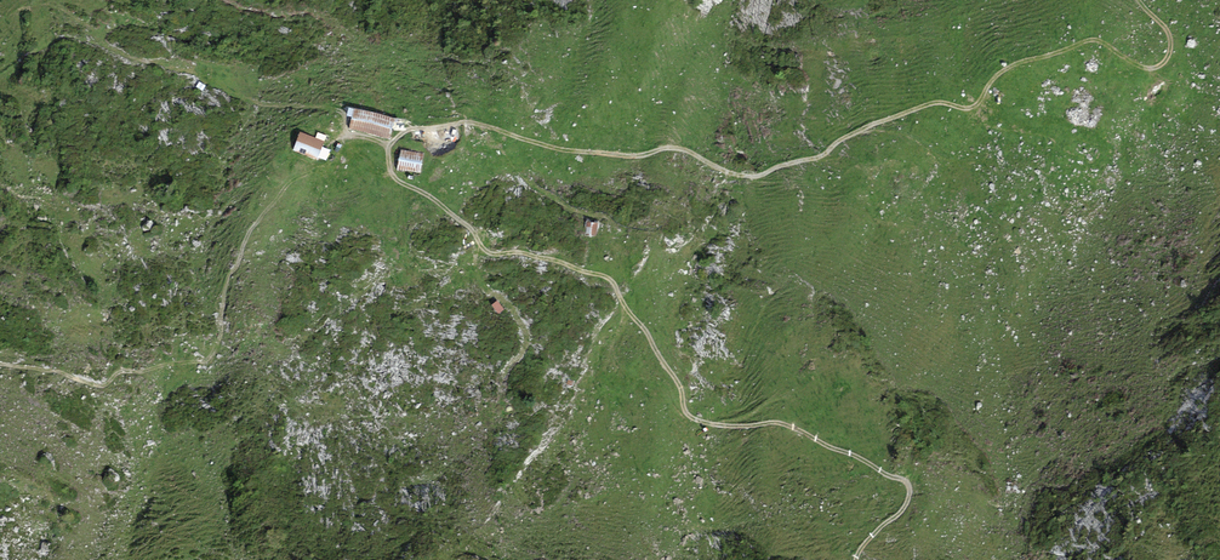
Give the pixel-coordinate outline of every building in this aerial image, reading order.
[(393,119),(348,110),(344,132),(389,141),(393,119)] [(324,145),(301,135),(293,155),(316,164),(324,145)] [(423,155),(399,153),(397,172),(421,175),(423,155)] [(598,226),(586,225),(585,239),(597,239),(598,226)] [(504,312),(496,303),(491,307),(499,316),(504,312)]
